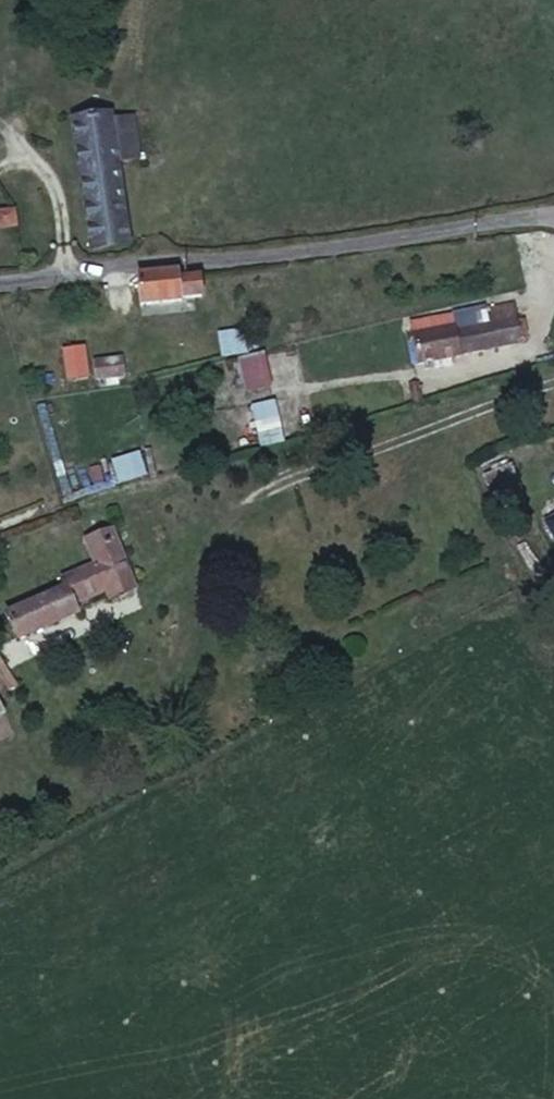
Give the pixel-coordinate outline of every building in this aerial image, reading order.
[(144,162),(139,127),(113,131),(112,119),(72,125),(89,251),(125,248),(117,164),(144,162)] [(22,238),(19,216),(1,216),(3,238),(22,238)] [(135,287),(136,293),(141,315),(182,309),(182,305),(180,282),(176,281),(135,287)] [(180,282),(182,305),(201,303),(199,283),(188,282),(180,282)] [(522,348),(521,339),(519,325),(517,311),(418,332),(424,366),(522,348)] [(527,323),(519,325),(521,339),(528,338),(527,323)] [(244,330),(218,334),(222,360),(248,356),(244,330)] [(66,384),(91,381),(87,347),(62,351),(66,384)] [(237,360),(246,396),(273,389),(265,354),(237,360)] [(115,372),(100,374),(102,385),(117,382),(115,372)] [(249,408),(260,452),(286,446),(274,401),(249,408)] [(110,463),(119,488),(149,478),(140,453),(110,463)] [(510,470),(482,485),(498,516),(527,500),(510,470)] [(543,527),(553,547),(553,521),(543,527)] [(63,582),(67,594),(72,604),(107,589),(111,598),(138,587),(112,530),(87,541),(100,566),(63,582)] [(75,613),(72,604),(67,594),(11,619),(20,638),(75,613)] [(2,697),(11,688),(0,675),(0,695),(2,697)] [(9,723),(0,700),(0,727),(9,723)]
